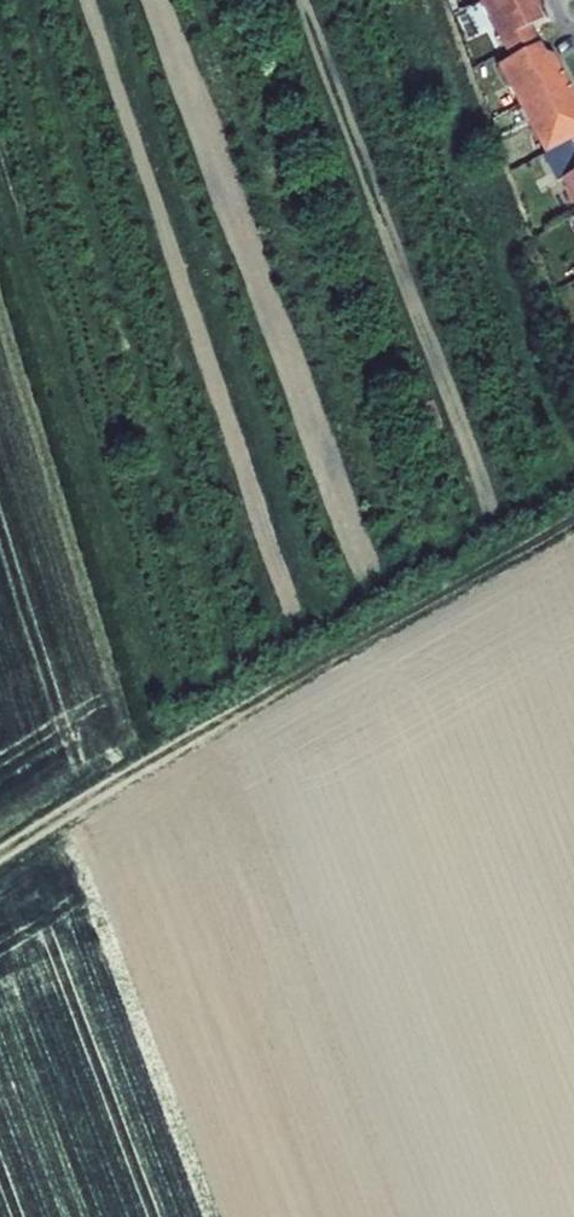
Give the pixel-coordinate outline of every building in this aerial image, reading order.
[(514,55),(501,61),(546,150),(573,136),(573,106),(568,95),(573,93),(573,89),(561,63),(555,67),(549,56),(532,22),(546,16),(539,2),(538,0),(486,0),(514,55)] [(556,53),(549,56),(555,67),(561,63),(556,53)]
